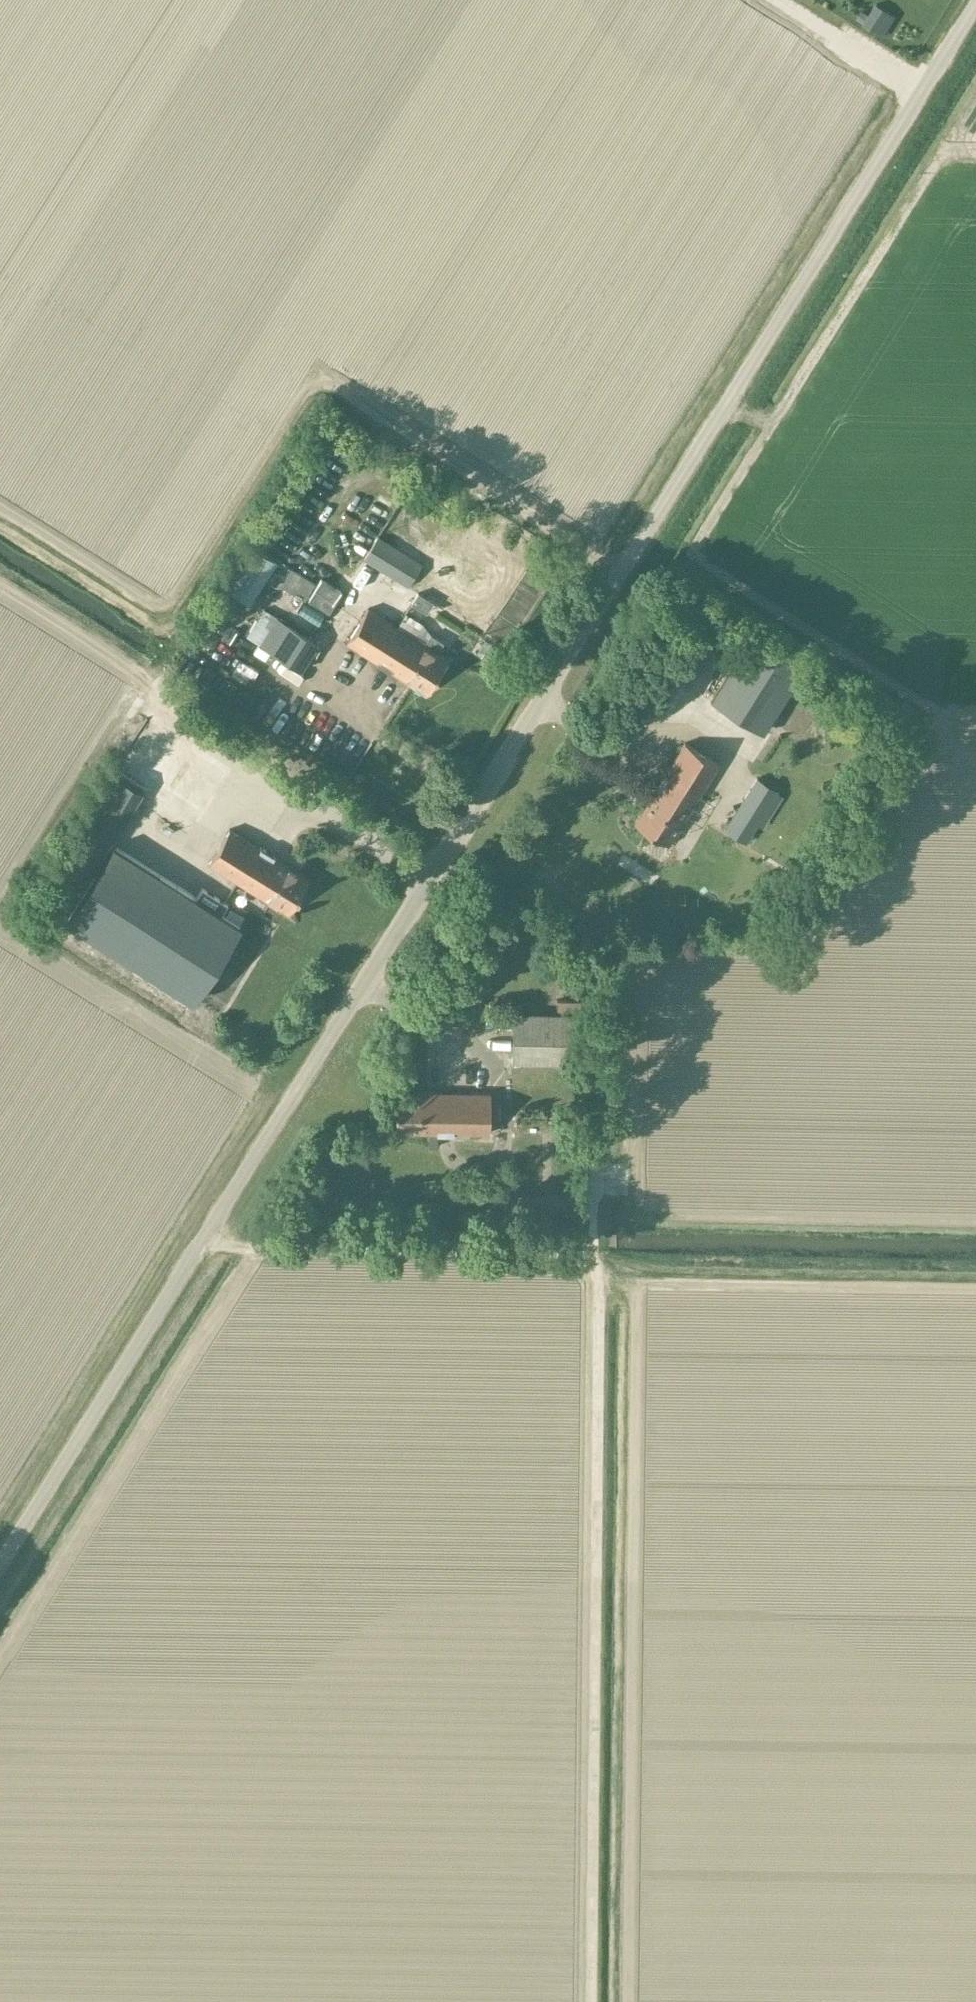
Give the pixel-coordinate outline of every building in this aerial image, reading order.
[(407,585),(421,562),(376,535),(366,551),(362,558),(407,585)] [(405,612),(396,625),(366,607),(345,641),(426,690),(447,656),(436,650),(443,640),(429,632),(424,639),(417,635),(416,636),(415,635),(422,623),(405,612)] [(300,669),(318,641),(275,615),(258,643),(300,669)] [(711,697),(762,730),(801,668),(750,635),(711,697)] [(633,821),(667,842),(717,762),(683,741),(664,772),(663,771),(654,785),(655,786),(633,821)] [(762,843),(790,799),(755,776),(723,827),(745,841),(749,835),(762,843)] [(55,856),(87,876),(131,807),(99,787),(55,856)] [(228,828),(207,862),(287,912),(308,878),(273,855),(259,846),(259,847),(228,828)] [(195,896),(113,845),(65,921),(190,1001),(239,924),(221,913),(227,903),(201,887),(195,896)] [(580,1062),(582,1012),(512,1010),(510,1060),(580,1062)] [(481,1020),(480,1035),(501,1036),(501,1020),(481,1020)] [(489,1131),(489,1091),(395,1090),(394,1130),(436,1130),(436,1131),(453,1132),(453,1130),(489,1131)]
